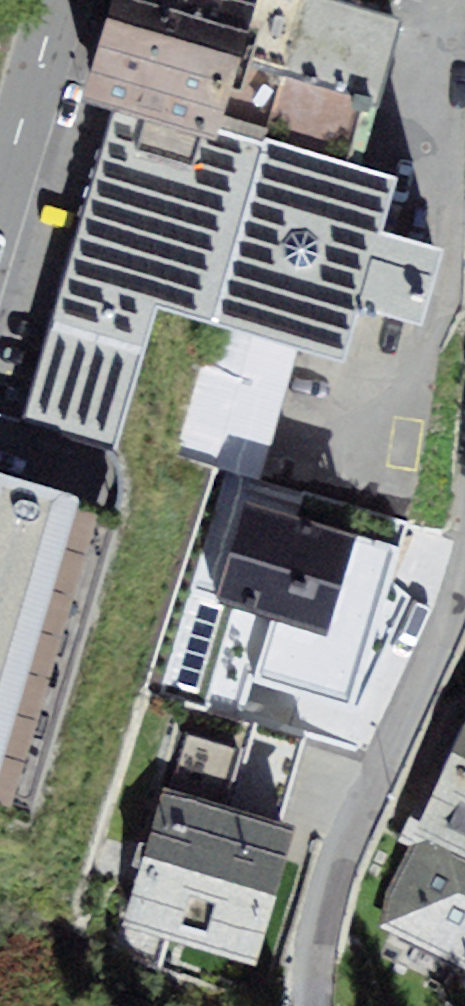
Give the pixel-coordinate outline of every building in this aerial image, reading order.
[(24,413),(117,438),(157,287),(345,336),(361,276),(421,292),(441,216),(379,200),(394,144),(360,135),(396,0),(106,0),(84,84),(110,90),(24,413)] [(121,490),(0,454),(0,796),(26,804),(121,490)] [(350,519),(231,488),(202,598),(264,614),(321,629),(350,519)] [(264,614),(243,693),(350,721),(400,533),(350,519),(321,629),(264,614)] [(437,777),(401,855),(373,916),(464,958),(464,714),(437,777)] [(290,811),(162,777),(125,915),(252,949),(290,811)]
